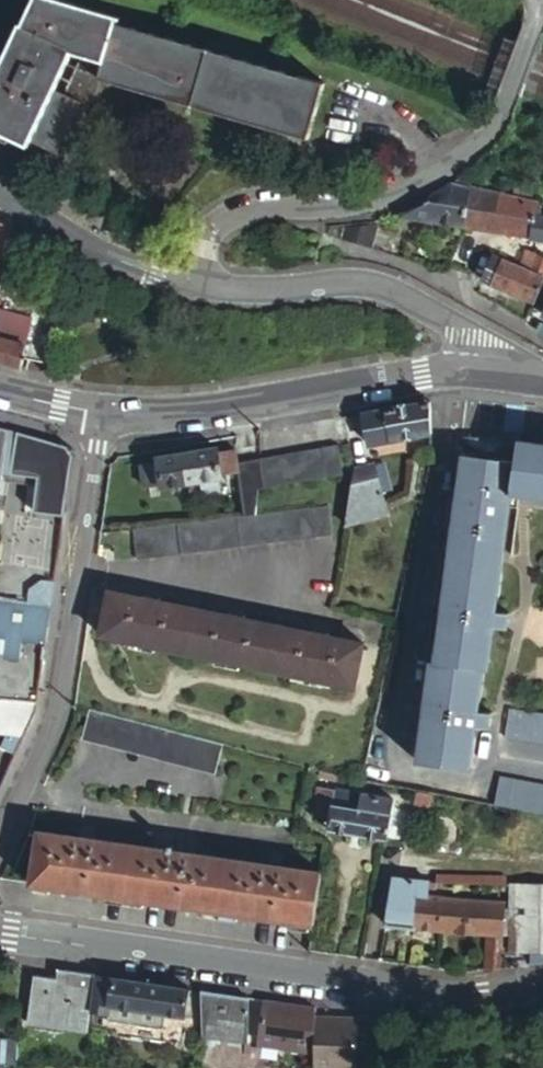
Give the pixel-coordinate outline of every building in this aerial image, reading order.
[(99,79),(308,139),(324,84),(116,24),(117,18),(56,0),(34,0),(0,73),(0,131),(38,149),(40,145),(58,153),(80,103),(63,95),(53,90),(70,51),(80,55),(104,62),(99,79)] [(91,109),(99,79),(104,62),(80,55),(63,95),(80,103),(91,109)] [(461,177),(453,183),(471,187),(472,179),(461,177)] [(406,211),(400,215),(399,220),(464,229),(467,212),(471,187),(453,183),(428,197),(417,203),(409,208),(406,211)] [(535,216),(536,210),(537,203),(471,187),(467,212),(464,229),(542,241),(542,218),(535,216)] [(536,210),(535,216),(542,218),(542,211),(536,210)] [(342,230),(340,240),(367,248),(373,227),(342,230)] [(6,260),(12,232),(0,229),(0,259),(6,260)] [(526,252),(520,267),(542,276),(542,260),(526,252)] [(542,282),(542,276),(520,267),(492,256),(480,282),(534,304),(542,282)] [(20,368),(32,321),(0,313),(0,363),(20,368)] [(63,324),(39,317),(31,348),(55,355),(63,324)] [(430,436),(430,404),(384,411),(365,415),(370,447),(430,436)] [(4,456),(69,474),(72,455),(65,446),(7,429),(0,427),(0,484),(4,456)] [(518,442),(467,439),(438,662),(431,661),(419,762),(472,769),(477,728),(490,729),(492,714),(479,713),(485,668),(490,669),(495,627),(508,629),(509,613),(497,612),(513,495),(542,499),(542,445),(518,442)] [(260,459),(266,489),(343,475),(337,446),(260,459)] [(236,475),(244,517),(256,515),(259,490),(266,489),(260,459),(236,463),(235,450),(217,453),(217,448),(156,459),(157,463),(139,465),(144,489),(161,487),(162,489),(223,480),(222,477),(236,475)] [(374,466),(354,470),(348,504),(345,526),(387,514),(374,466)] [(256,515),(244,517),(132,531),(136,560),(333,537),(329,507),(256,515)] [(25,601),(50,605),(51,596),(53,581),(42,579),(27,590),(25,601)] [(145,600),(110,593),(100,636),(354,688),(363,645),(330,638),(330,634),(315,631),(315,634),(245,621),(245,616),(230,613),(229,617),(159,603),(160,598),(146,596),(145,600)] [(4,657),(14,659),(20,655),(21,640),(35,642),(38,638),(44,639),(46,627),(50,605),(25,601),(0,598),(0,656),(4,657)] [(5,734),(0,744),(0,747),(14,755),(22,736),(25,729),(35,708),(35,703),(0,698),(0,734),(5,734)] [(509,710),(505,738),(542,743),(542,715),(509,710)] [(214,775),(222,745),(193,738),(90,711),(82,739),(214,775)] [(330,774),(320,771),(318,777),(333,782),(335,775),(330,774)] [(500,778),(494,806),(508,808),(542,814),(542,786),(500,778)] [(327,832),(404,843),(409,813),(393,810),(395,801),(317,789),(311,818),(329,821),(327,832)] [(432,796),(416,793),(414,806),(430,808),(432,796)] [(31,885),(313,925),(321,873),(38,833),(31,885)] [(443,883),(506,885),(506,877),(436,875),(436,883),(443,883)] [(392,878),(386,926),(442,933),(443,898),(430,897),(431,883),(392,878)] [(542,963),(542,886),(510,885),(511,967),(542,963)] [(505,903),(443,898),(442,933),(487,937),(485,971),(503,969),(503,937),(505,903)] [(95,977),(58,972),(58,981),(34,977),(27,1024),(86,1033),(89,1012),(92,1012),(95,977)] [(117,980),(95,977),(92,1012),(104,1014),(112,1014),(111,1023),(163,1030),(165,1015),(187,1018),(190,991),(117,980)] [(213,994),(201,992),(202,1037),(246,1042),(249,999),(213,994)] [(284,1004),(266,1001),(258,1045),(314,1052),(315,1019),(316,1008),(284,1004)] [(184,1046),(187,1018),(165,1015),(163,1030),(111,1023),(112,1014),(104,1014),(101,1035),(184,1046)] [(315,1019),(314,1052),(315,1053),(314,1067),(357,1067),(359,1020),(315,1019)] [(17,1065),(17,1043),(0,1042),(0,1064),(17,1065)]
